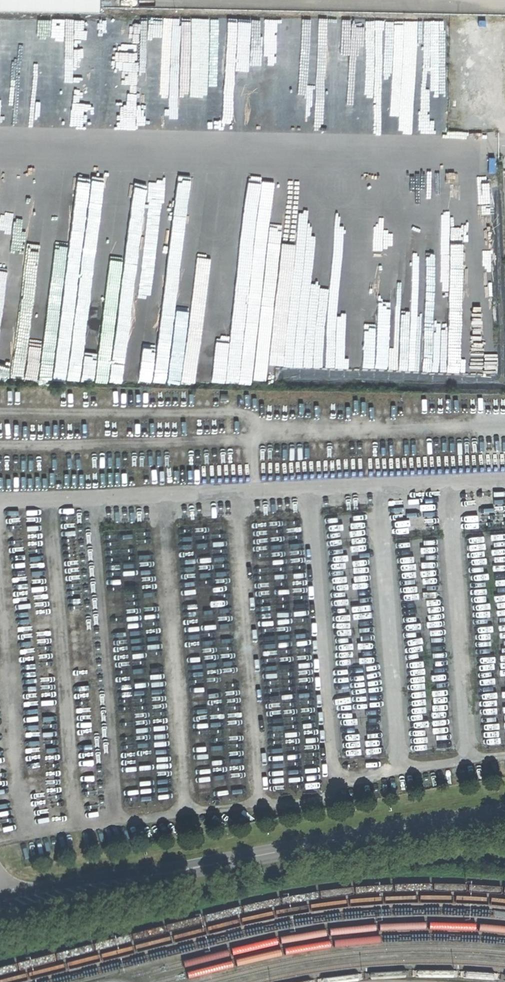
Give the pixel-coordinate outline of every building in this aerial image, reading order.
[(99,11),(99,0),(0,0),(0,10),(99,11)] [(384,19),(387,37),(399,35),(396,17),(384,19)]
